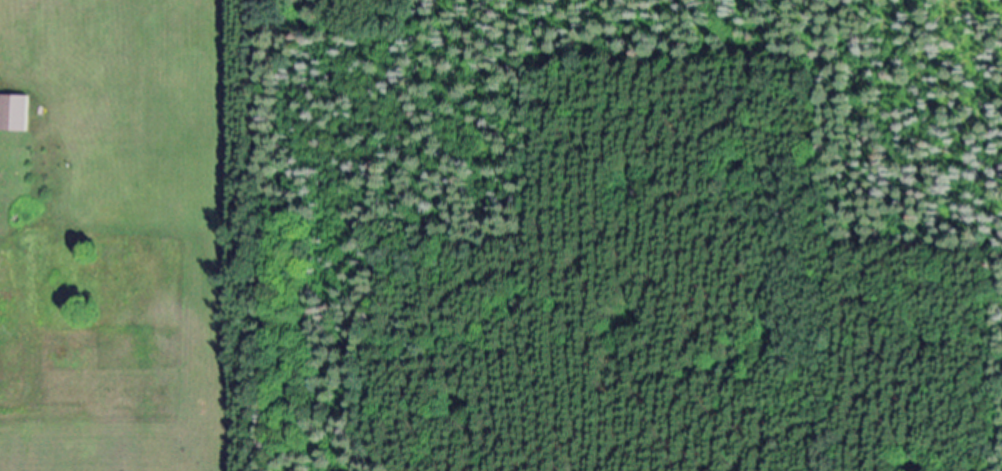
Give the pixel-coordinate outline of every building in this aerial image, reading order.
[(32,132),(32,96),(5,96),(5,132),(32,132)]
